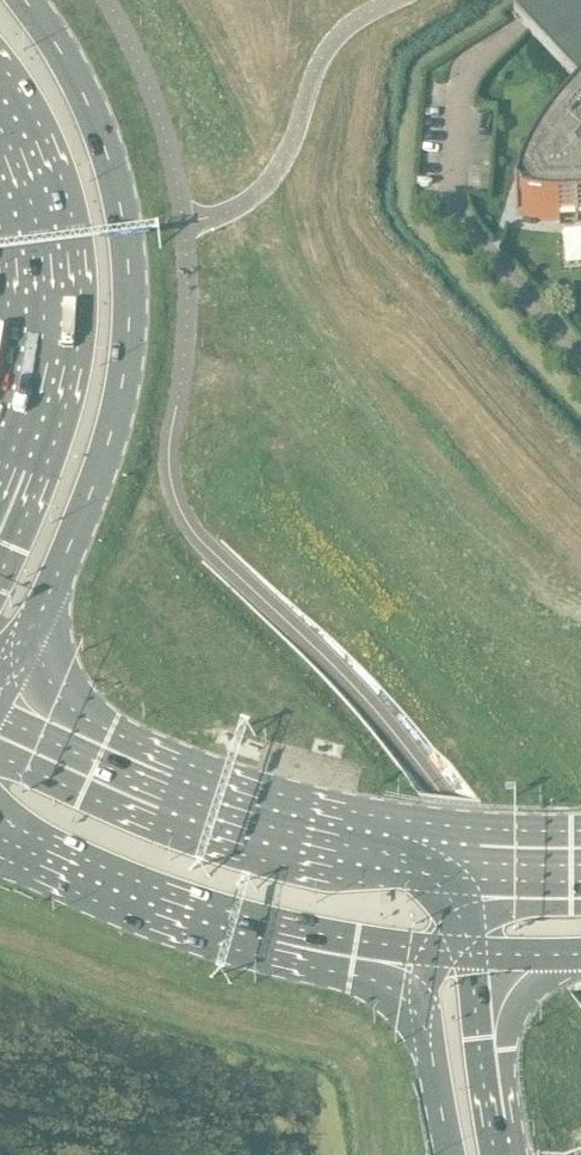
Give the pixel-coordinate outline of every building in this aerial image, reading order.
[(514,17),(523,26),(580,87),(580,0),(541,0),(514,17)] [(575,109),(562,124),(549,140),(537,157),(529,171),(521,189),(515,207),(518,207),(520,200),(524,202),(530,211),(529,216),(522,215),(522,217),(541,220),(560,221),(577,220),(580,220),(580,103),(575,109)]
